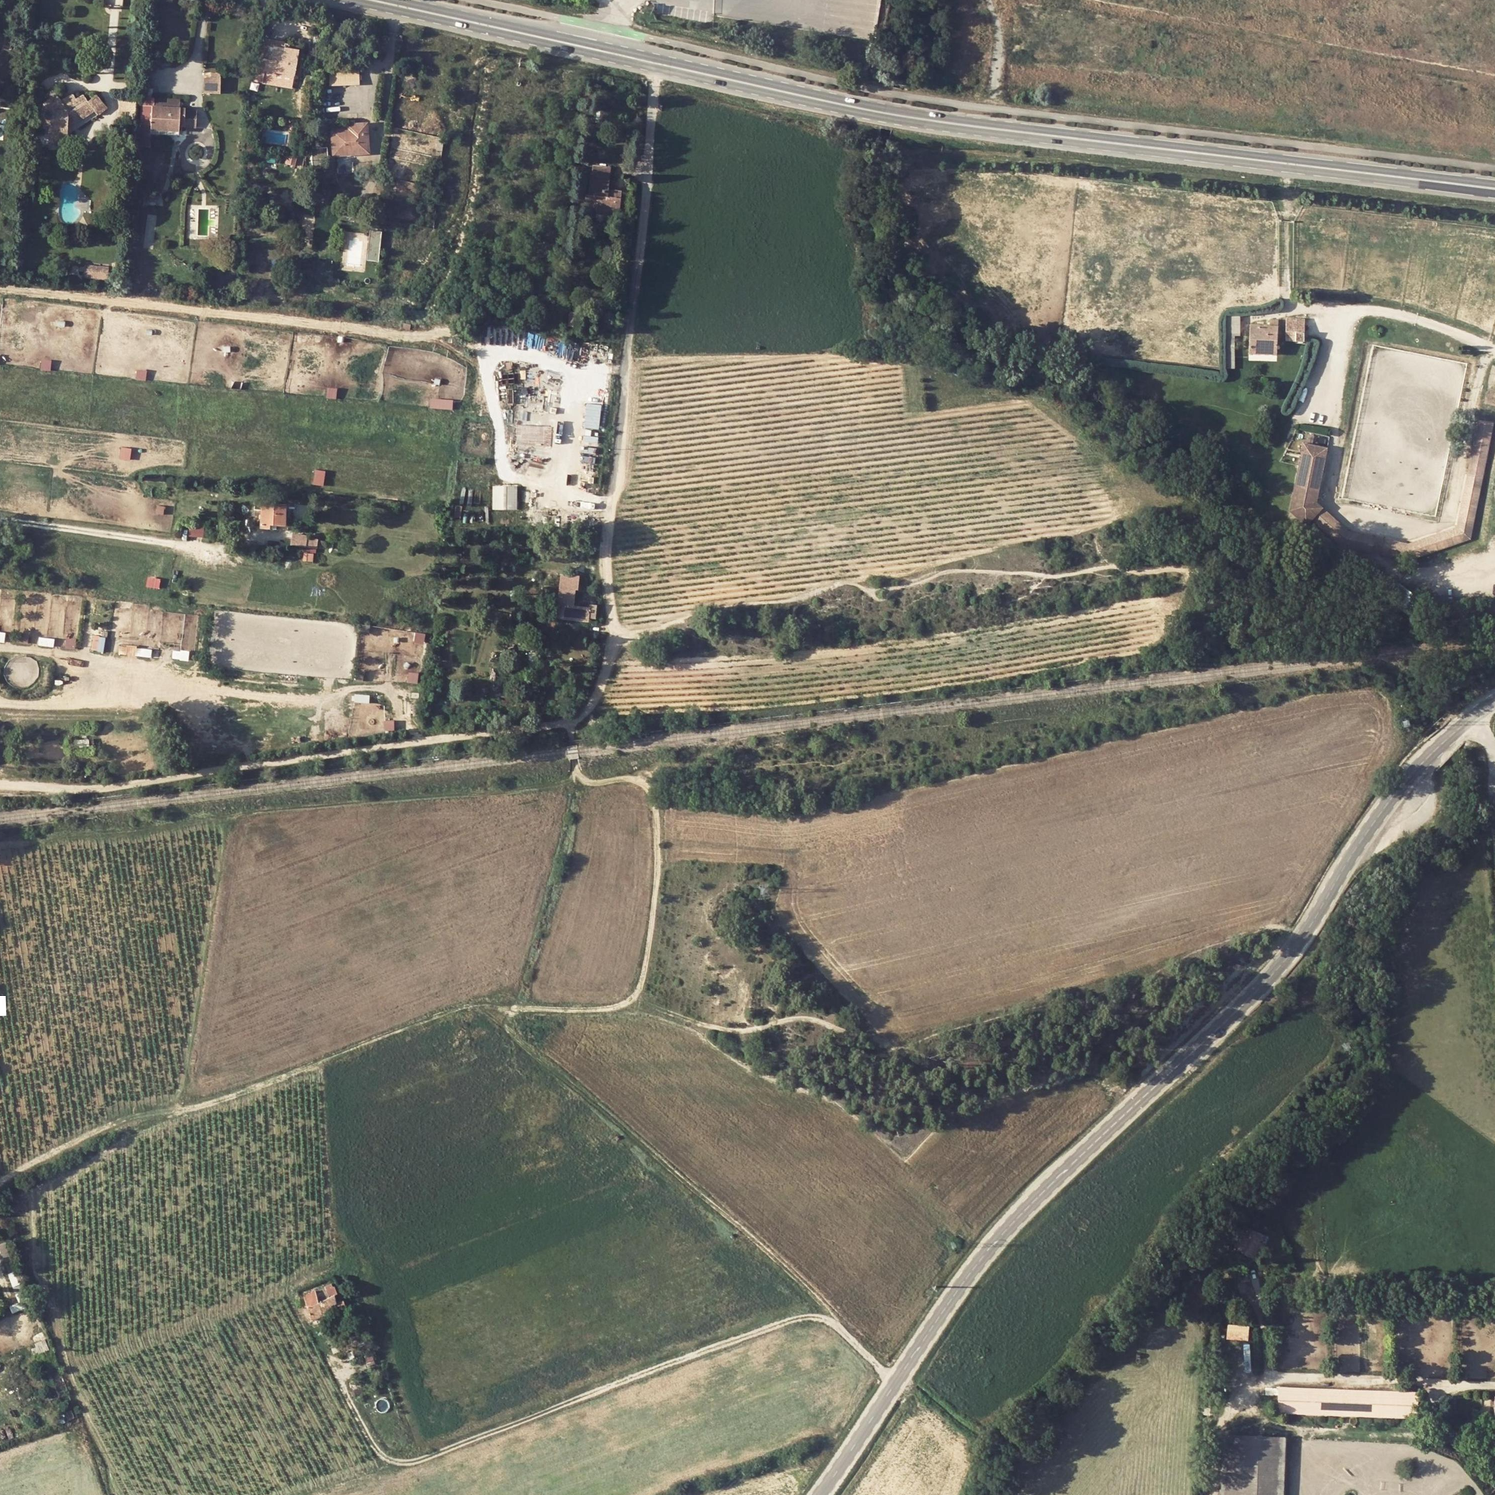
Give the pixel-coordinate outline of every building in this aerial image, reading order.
[(283,52),(283,49),(262,45),(261,58),(266,58),(271,59),(272,50),(283,52)] [(297,50),(283,49),(283,52),(272,50),(271,59),(266,58),(264,71),(293,75),(297,50)] [(329,65),(329,85),(360,85),(360,65),(329,65)] [(205,92),(220,92),(220,73),(205,73),(205,92)] [(67,136),(67,129),(94,109),(97,114),(106,107),(97,95),(88,101),(84,95),(77,100),(72,94),(61,102),(56,95),(41,107),(40,126),(41,126),(49,126),(49,132),(48,137),(67,137),(67,136)] [(133,119),(135,98),(118,97),(117,118),(133,119)] [(151,120),(151,128),(177,130),(178,123),(184,123),(184,126),(195,127),(196,110),(178,109),(179,104),(164,103),(164,108),(152,107),(153,99),(142,98),(140,119),(151,120)] [(67,136),(97,114),(94,109),(67,129),(67,136)] [(140,119),(140,133),(177,135),(177,130),(151,128),(151,120),(140,119)] [(345,150),(345,153),(367,152),(364,126),(349,127),(349,131),(332,133),(333,150),(345,150)] [(588,194),(585,196),(585,205),(597,207),(597,211),(610,212),(611,201),(616,202),(616,191),(609,191),(610,169),(592,167),(591,176),(589,177),(588,194)] [(596,219),(609,220),(610,212),(597,211),(596,219)] [(378,260),(382,231),(371,229),(367,259),(378,260)] [(107,279),(109,267),(86,263),(84,275),(107,279)] [(70,266),(69,274),(77,274),(78,266),(70,266)] [(577,326),(578,312),(569,312),(568,325),(577,326)] [(1228,315),(1227,367),(1235,367),(1235,346),(1232,346),(1233,334),(1241,334),(1241,315),(1228,315)] [(1288,340),(1306,341),(1307,317),(1289,316),(1288,340)] [(1272,325),(1251,324),(1250,353),(1279,354),(1280,326),(1272,325)] [(431,407),(453,408),(453,400),(432,399),(431,407)] [(600,428),(602,404),(587,403),(585,427),(600,428)] [(1494,422),(1478,418),(1468,473),(1484,476),(1494,422)] [(1291,508),(1307,525),(1313,518),(1322,509),(1324,506),(1318,501),(1328,446),(1304,441),(1291,508)] [(1385,537),(1383,542),(1409,548),(1463,530),(1473,475),(1468,473),(1458,525),(1409,542),(1385,537)] [(1409,548),(1383,542),(1381,553),(1409,559),(1471,537),(1484,476),(1473,475),(1463,530),(1409,548)] [(493,486),(493,509),(518,509),(518,485),(493,486)] [(284,525),(285,505),(261,504),(261,510),(260,528),(270,529),(270,525),(284,525)] [(1324,506),(1322,509),(1328,515),(1326,516),(1347,535),(1374,540),(1375,535),(1350,530),(1324,506)] [(1322,509),(1313,518),(1342,545),(1372,551),(1374,540),(1347,535),(1326,516),(1328,515),(1322,509)] [(205,537),(204,521),(189,521),(189,537),(205,537)] [(1308,527),(1301,542),(1327,553),(1333,538),(1308,527)] [(306,536),(292,535),(291,545),(306,546),(306,536)] [(1374,540),(1372,551),(1381,553),(1383,542),(1385,537),(1375,535),(1374,540)] [(590,605),(589,608),(558,605),(557,618),(588,621),(589,618),(595,618),(596,606),(590,605)] [(1284,1173),(1265,1179),(1269,1189),(1287,1183),(1284,1173)] [(1235,1252),(1246,1255),(1251,1235),(1241,1233),(1235,1252)] [(325,1287),(316,1290),(320,1303),(323,1315),(333,1310),(331,1305),(337,1303),(338,1303),(335,1296),(330,1297),(325,1287)] [(307,1308),(320,1303),(316,1290),(304,1296),(307,1308)] [(323,1315),(320,1303),(307,1308),(311,1321),(323,1315)] [(1227,1338),(1248,1340),(1250,1325),(1228,1323),(1227,1338)] [(1279,1412),(1415,1418),(1416,1394),(1279,1388),(1279,1412)] [(1220,1494),(1231,1494),(1233,1435),(1222,1435),(1220,1494)] [(1282,1437),(1233,1435),(1231,1494),(1280,1494),(1282,1437)]
